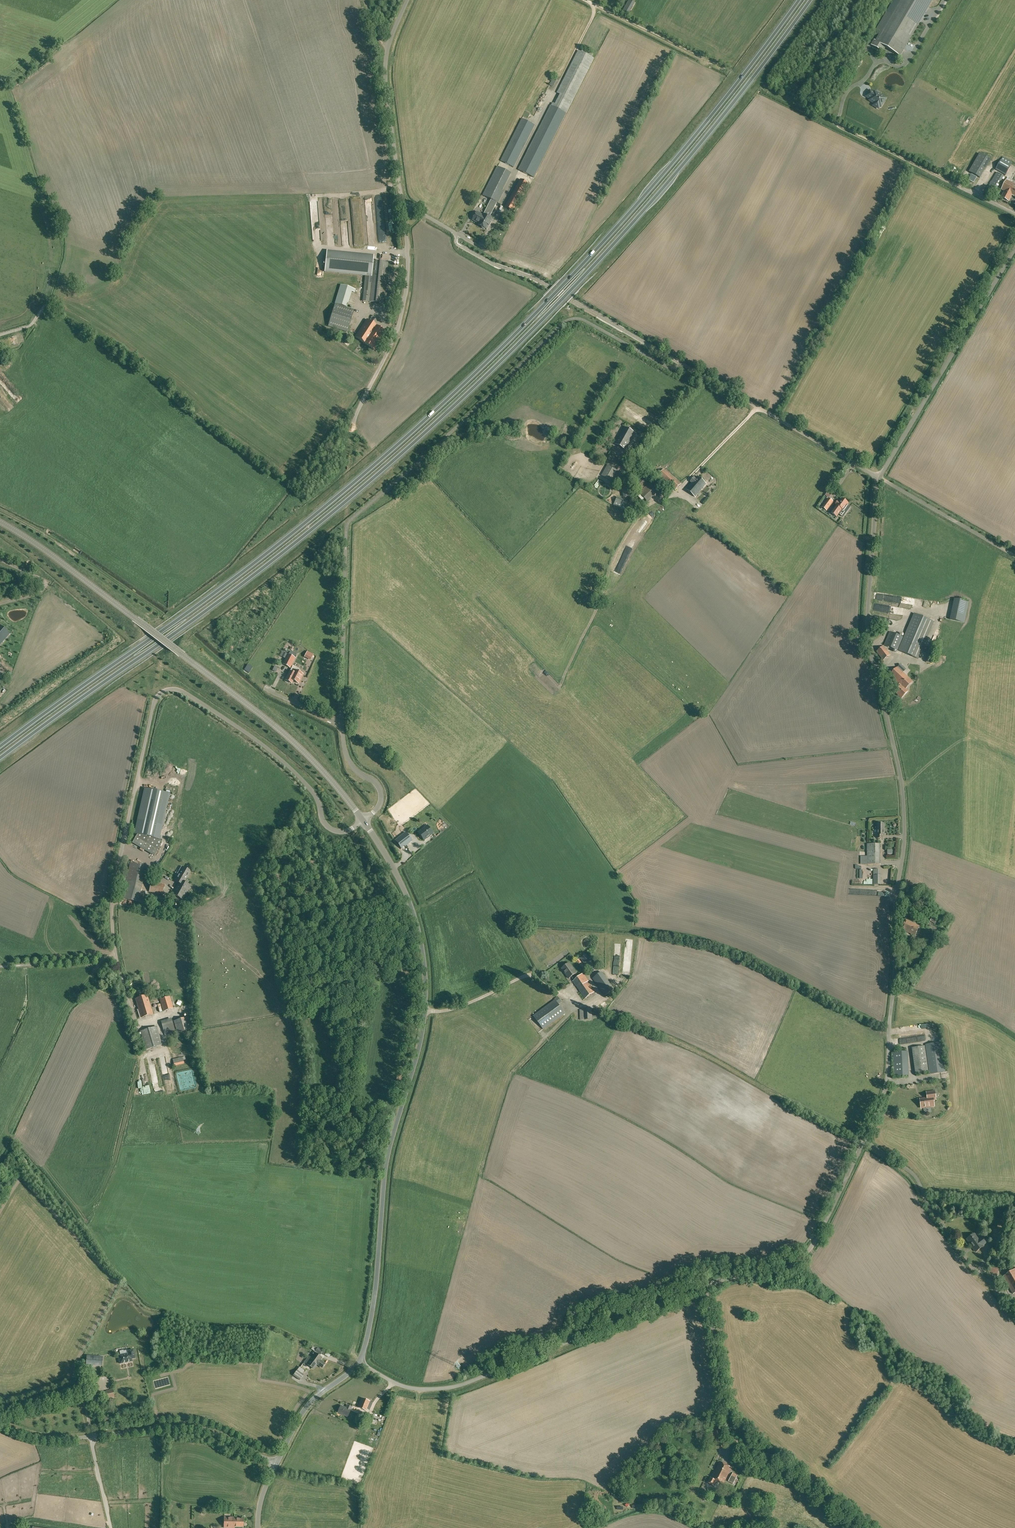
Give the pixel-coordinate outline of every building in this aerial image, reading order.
[(634,3),(629,0),(624,11),(629,14),(634,3)] [(876,41),(875,40),(872,45),(882,51),(885,47),(900,56),(932,0),(900,0),(876,41)] [(557,102),(569,108),(594,58),(579,51),(558,93),(561,94),(557,102)] [(880,107),(880,106),(881,107),(886,99),(880,95),(879,97),(870,91),(867,96),(871,99),(873,102),(875,103),(875,104),(875,105),(875,106),(876,107),(877,107),(878,107),(880,107)] [(569,108),(557,102),(556,104),(553,103),(552,106),(551,106),(519,170),(534,178),(569,108)] [(514,167),(535,125),(522,119),(501,161),(514,167)] [(971,172),(982,178),(992,159),(981,153),(971,172)] [(1006,175),(1011,166),(1001,160),(996,170),(1006,175)] [(488,212),(492,214),(497,202),(498,203),(504,191),(502,190),(511,173),(498,166),(483,195),(491,199),(484,214),(486,215),(488,212)] [(1004,176),(997,172),(985,192),(992,196),(1004,176)] [(975,183),(978,177),(973,174),(970,180),(975,183)] [(530,184),(521,179),(505,207),(514,212),(530,184)] [(1001,197),(1008,201),(1012,195),(1014,197),(1014,184),(1006,180),(1003,187),(1001,189),(1004,191),(1001,197)] [(484,214),(483,216),(477,212),(475,216),(474,217),(473,218),(473,219),(473,220),(479,224),(478,225),(482,227),(482,228),(484,229),(485,229),(486,230),(492,219),(486,215),(484,214)] [(327,252),(325,272),(361,276),(365,276),(365,280),(363,302),(384,303),(387,262),(373,261),(373,257),(327,252)] [(341,285),(337,304),(350,307),(353,292),(357,293),(358,288),(341,285)] [(354,311),(335,305),(328,326),(347,332),(354,311)] [(366,344),(378,327),(367,319),(355,337),(366,344)] [(378,327),(366,344),(375,350),(386,333),(378,327)] [(17,404),(23,399),(5,373),(0,377),(0,380),(17,404)] [(625,450),(635,433),(625,427),(615,444),(625,450)] [(617,470),(609,466),(603,476),(611,481),(617,470)] [(675,491),(681,484),(664,469),(659,476),(675,491)] [(695,497),(706,484),(698,477),(696,479),(694,477),(690,482),(692,483),(686,490),(695,497)] [(647,484),(641,478),(634,485),(640,491),(647,484)] [(660,490),(651,482),(639,493),(647,502),(660,490)] [(628,484),(622,485),(625,497),(630,496),(628,484)] [(614,505),(627,512),(630,513),(634,505),(618,497),(614,505)] [(822,507),(827,511),(834,502),(828,498),(822,507)] [(846,508),(845,507),(848,503),(842,499),(839,502),(838,501),(835,505),(836,506),(831,513),(836,517),(842,509),(843,510),(844,510),(845,510),(846,509),(846,508)] [(699,510),(705,505),(702,501),(696,507),(699,510)] [(898,651),(913,657),(918,659),(933,621),(914,613),(898,651)] [(9,634),(0,626),(0,644),(9,634)] [(951,626),(946,639),(946,641),(946,642),(946,646),(950,648),(955,648),(957,641),(957,642),(959,638),(959,630),(960,626),(951,626)] [(901,636),(890,632),(888,631),(882,644),(895,650),(901,636)] [(890,655),(883,646),(876,651),(883,660),(890,655)] [(934,647),(929,646),(926,662),(931,663),(934,647)] [(286,651),(285,652),(282,657),(286,658),(283,664),(290,668),(295,658),(290,656),(292,653),(289,651),(288,652),(286,651)] [(308,651),(305,657),(313,660),(315,654),(308,651)] [(902,685),(906,689),(912,682),(904,674),(905,673),(903,672),(906,669),(900,664),(889,676),(898,685),(899,685),(901,686),(902,685)] [(293,673),(290,671),(285,680),(291,683),(293,681),(298,683),(303,674),(295,670),(293,673)] [(902,685),(901,686),(895,692),(901,698),(908,691),(906,689),(902,685)] [(172,791),(150,786),(142,821),(164,826),(172,791)] [(424,840),(433,833),(427,825),(418,832),(424,840)] [(162,842),(141,830),(133,843),(154,855),(162,842)] [(412,840),(408,836),(406,833),(406,832),(395,841),(396,842),(401,849),(407,844),(412,840)] [(880,864),(880,844),(867,844),(867,856),(861,856),(860,864),(880,864)] [(130,863),(122,898),(133,901),(142,866),(130,863)] [(178,883),(172,894),(183,900),(191,886),(184,882),(185,879),(186,879),(190,871),(184,868),(178,878),(178,877),(175,881),(178,883)] [(162,895),(165,884),(152,881),(149,892),(162,895)] [(148,895),(147,904),(169,906),(170,897),(148,895)] [(919,913),(925,901),(915,896),(910,908),(919,913)] [(915,936),(919,926),(906,919),(901,929),(915,936)] [(591,974),(597,970),(586,954),(580,958),(591,974)] [(569,978),(572,976),(575,980),(573,981),(585,998),(594,992),(587,982),(589,981),(583,974),(578,977),(575,974),(576,973),(569,963),(562,968),(569,978)] [(602,972),(593,978),(605,995),(614,989),(602,972)] [(141,1018),(153,1014),(147,995),(135,999),(141,1018)] [(169,997),(160,1000),(163,1011),(173,1009),(169,997)] [(565,1013),(558,1004),(561,1002),(558,997),(554,999),(555,1000),(533,1016),(543,1029),(565,1013)] [(600,1012),(592,1012),(592,1009),(580,1010),(580,1020),(592,1020),(592,1017),(600,1017),(600,1012)] [(177,1033),(193,1028),(190,1016),(174,1021),(177,1033)] [(172,1022),(162,1025),(165,1034),(165,1036),(172,1034),(171,1033),(175,1031),(172,1022)] [(162,1045),(156,1026),(140,1031),(146,1050),(162,1045)] [(945,1072),(944,1062),(941,1042),(925,1044),(930,1074),(945,1072)] [(928,1071),(924,1046),(912,1048),(916,1073),(928,1071)] [(908,1075),(907,1052),(893,1052),(894,1076),(908,1075)] [(175,1059),(173,1059),(174,1066),(184,1064),(183,1060),(186,1059),(185,1057),(182,1057),(179,1058),(175,1059)] [(936,1099),(934,1091),(926,1092),(927,1099),(925,1099),(924,1098),(920,1099),(921,1108),(934,1106),(933,1100),(936,1099)] [(983,1245),(986,1243),(982,1237),(978,1240),(974,1234),(967,1239),(973,1248),(976,1252),(983,1246),(983,1245)] [(998,1274),(999,1266),(990,1264),(988,1272),(998,1274)] [(1003,1277),(1013,1294),(1014,1293),(1014,1269),(1003,1277)] [(312,1347),(311,1348),(315,1351),(320,1355),(323,1351),(318,1348),(317,1348),(312,1347)] [(119,1358),(118,1358),(119,1362),(120,1362),(120,1364),(132,1361),(132,1359),(135,1358),(133,1350),(128,1351),(128,1353),(119,1355),(119,1358)] [(323,1368),(325,1364),(320,1360),(322,1358),(315,1353),(314,1352),(313,1354),(314,1355),(311,1359),(309,1358),(306,1362),(309,1364),(308,1365),(314,1369),(317,1364),(323,1368)] [(103,1357),(87,1356),(86,1364),(102,1365),(103,1357)] [(304,1375),(297,1371),(294,1376),(300,1381),(304,1375)] [(113,1389),(106,1391),(107,1391),(104,1392),(104,1391),(103,1391),(104,1398),(114,1396),(113,1389)] [(372,1402),(370,1401),(361,1398),(358,1408),(366,1411),(367,1409),(370,1410),(372,1402)] [(338,1409),(339,1410),(337,1412),(347,1417),(350,1410),(351,1407),(348,1406),(347,1409),(341,1406),(340,1407),(339,1407),(338,1409)] [(722,1424),(710,1426),(713,1442),(725,1439),(722,1424)] [(721,1452),(728,1457),(732,1451),(725,1446),(721,1452)] [(723,1484),(731,1467),(720,1462),(712,1479),(710,1478),(708,1483),(713,1486),(716,1481),(723,1484)] [(243,1527),(243,1519),(235,1519),(235,1517),(224,1517),(224,1527),(235,1527),(235,1526),(243,1527)]
